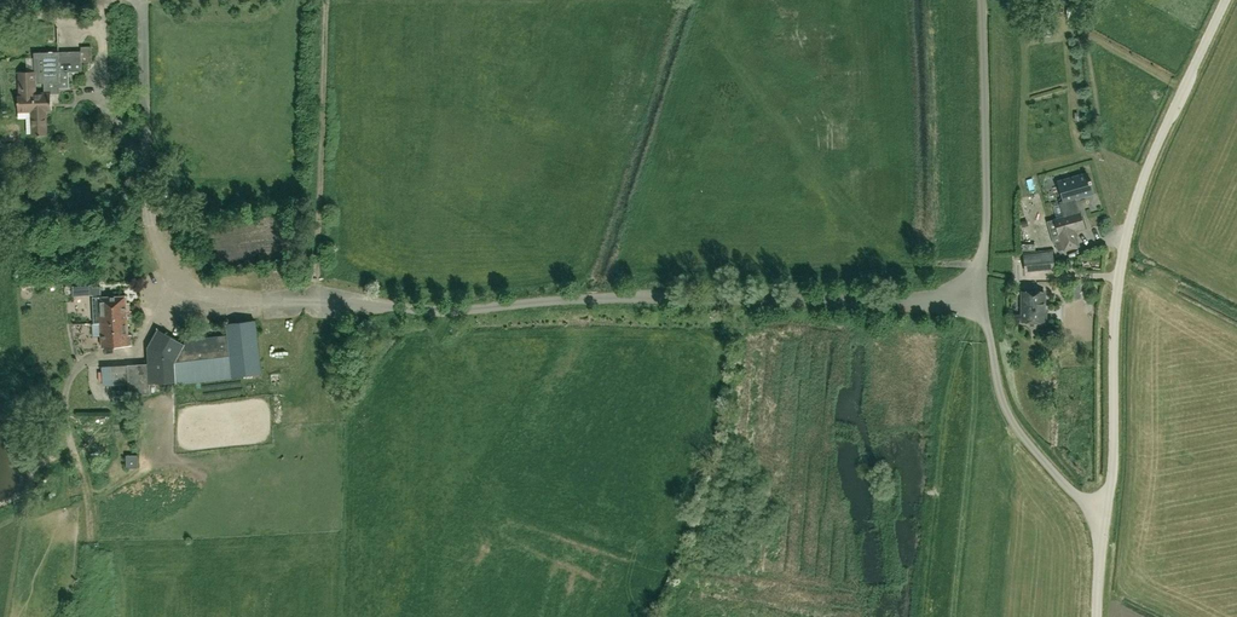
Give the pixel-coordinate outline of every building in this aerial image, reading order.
[(56,22),(57,44),(78,43),(77,21),(56,22)] [(92,46),(82,46),(82,51),(82,62),(92,62),(92,46)] [(52,111),(51,94),(61,94),(60,88),(69,88),(69,72),(83,72),(82,62),(82,51),(35,53),(35,72),(20,72),(21,96),(18,96),(19,112),(32,111),(32,136),(47,136),(46,111),(52,111)] [(1079,245),(1077,237),(1075,229),(1084,226),(1080,212),(1078,212),(1074,198),(1077,197),(1092,193),(1089,183),(1092,183),(1091,179),(1088,180),(1087,174),(1059,182),(1064,200),(1059,202),(1064,216),(1047,221),(1054,244),(1055,243),(1058,251),(1064,249),(1064,250),(1079,245)] [(1054,266),(1052,251),(1024,254),(1025,269),(1054,266)] [(1080,291),(1080,284),(1069,285),(1070,293),(1080,291)] [(101,297),(100,287),(92,288),(91,288),(92,294),(92,298),(101,297)] [(1044,309),(1044,292),(1023,292),(1022,321),(1044,321),(1044,318),(1046,318),(1046,309),(1044,309)] [(127,314),(126,296),(101,297),(92,298),(93,323),(101,323),(114,322),(114,317),(120,317),(120,314),(127,314)] [(129,335),(127,314),(120,314),(120,317),(114,317),(114,322),(115,346),(132,345),(132,334),(129,335)] [(1005,317),(1005,325),(1015,324),(1014,316),(1005,317)] [(104,385),(129,384),(130,395),(151,393),(150,383),(176,382),(176,383),(261,374),(255,321),(226,324),(228,335),(185,340),(185,344),(184,344),(158,329),(148,347),(148,364),(103,367),(103,372),(104,381),(104,385)] [(115,346),(114,322),(101,323),(102,347),(115,346)] [(138,468),(138,455),(127,455),(127,468),(138,468)]
